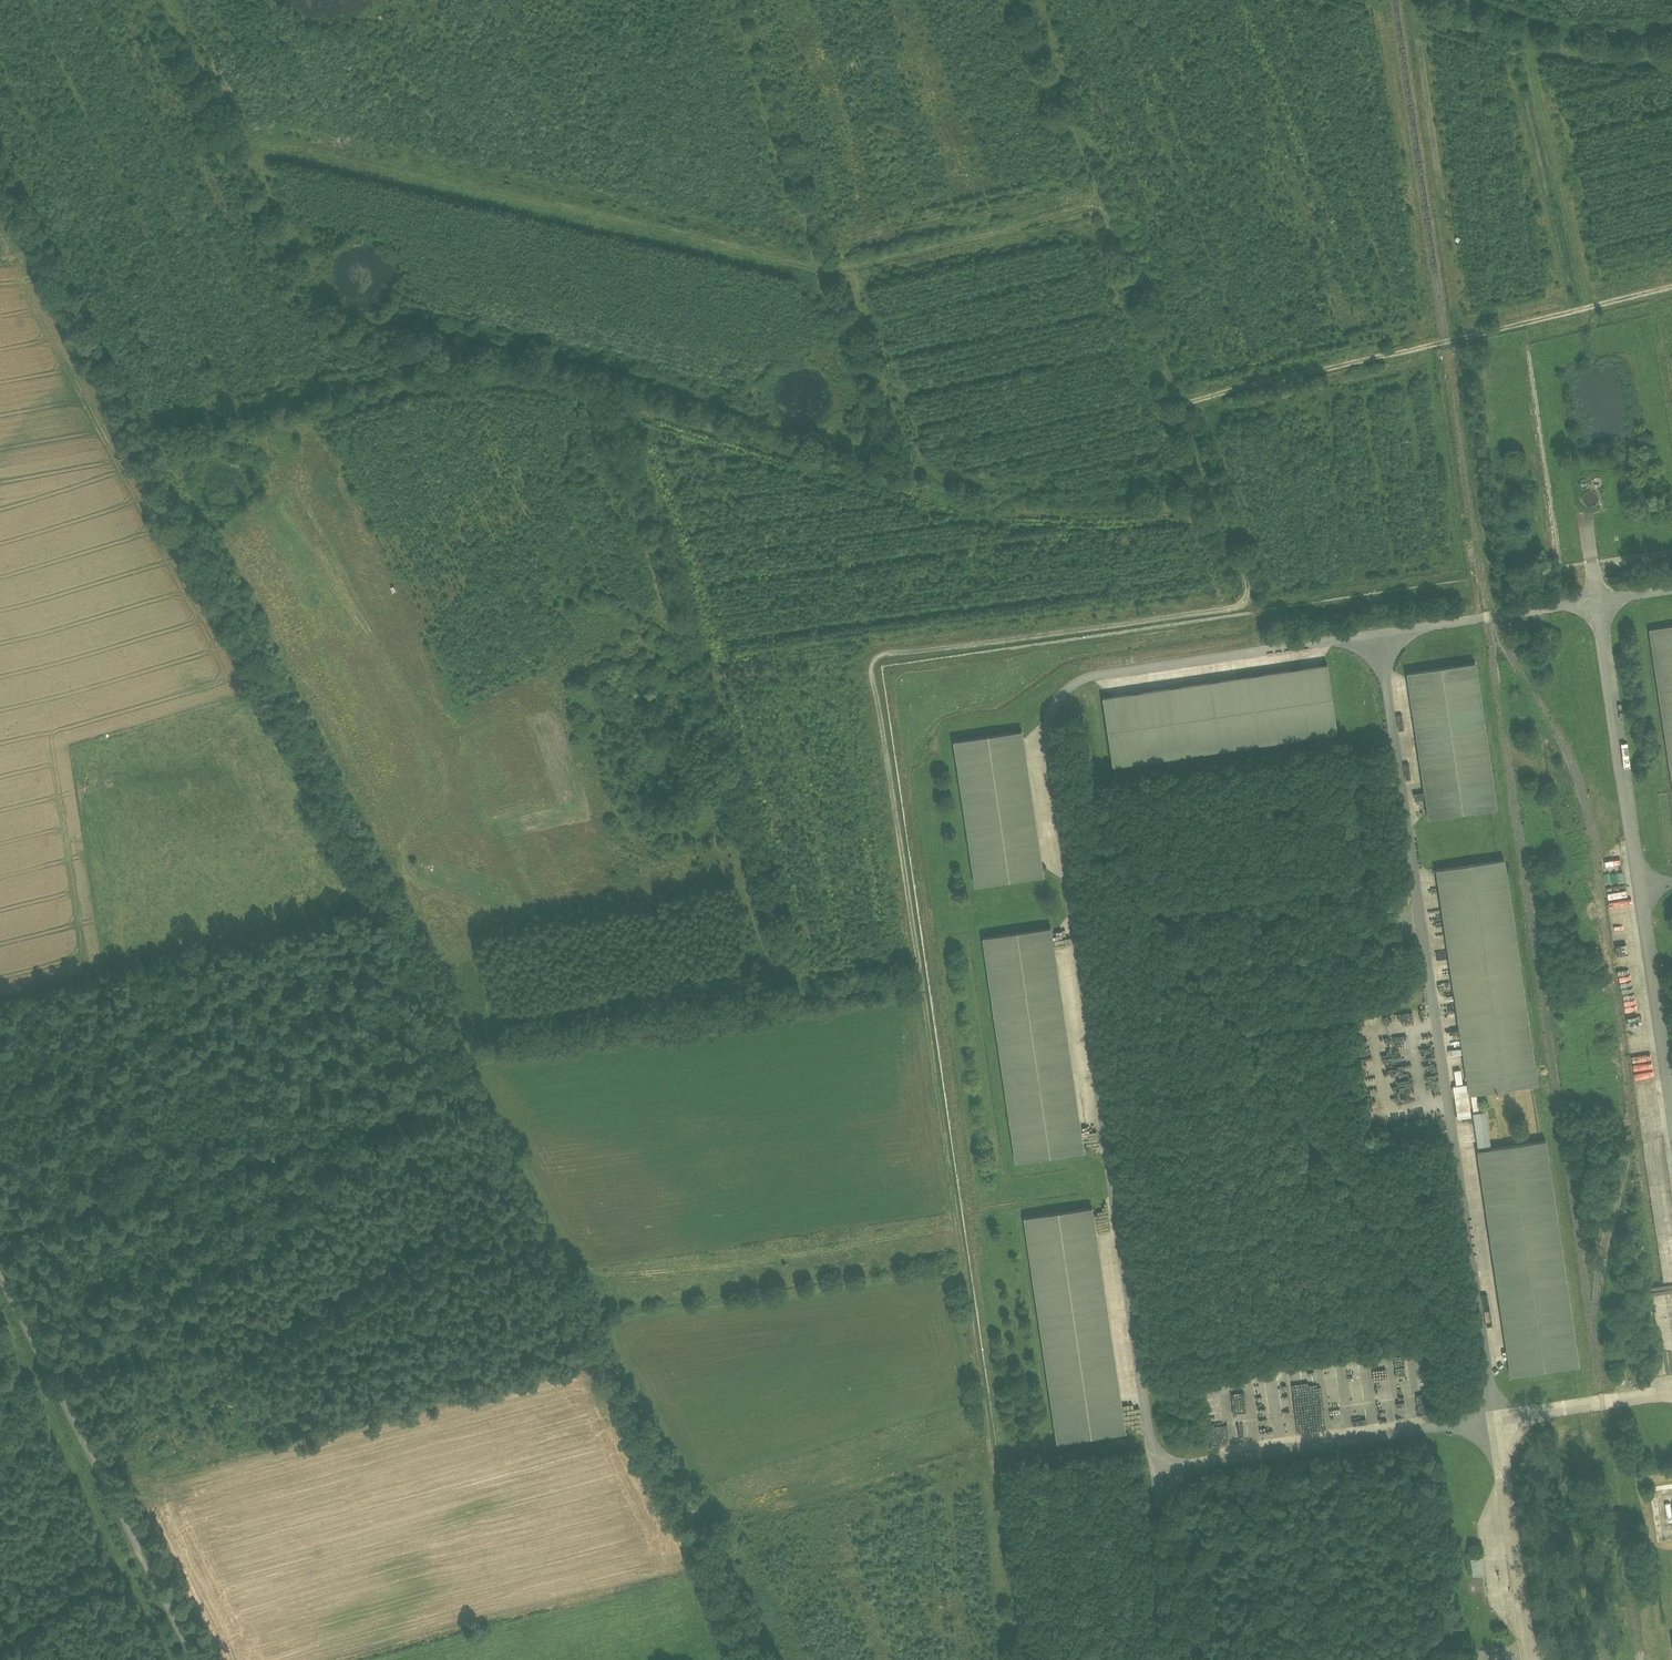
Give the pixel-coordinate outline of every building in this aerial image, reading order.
[(1649,632),(1671,789),(1671,628),(1649,632)] [(1496,811),(1475,666),(1405,676),(1427,822),(1496,811)] [(1337,738),(1326,667),(1317,669),(1111,699),(1105,700),(1115,771),(1337,738)] [(955,744),(976,889),(1045,880),(1044,871),(1025,742),(1024,734),(955,744)] [(1504,863),(1434,873),(1434,875),(1467,1099),(1482,1096),(1537,1088),(1504,863)] [(1052,930),(983,940),(1015,1165),(1084,1155),(1083,1146),(1053,935),(1052,930)] [(1472,1116),(1477,1154),(1490,1152),(1485,1114),(1472,1116)] [(1477,1154),(1476,1154),(1506,1363),(1509,1380),(1578,1370),(1545,1144),(1490,1152),(1477,1154)] [(1092,1211),(1023,1220),(1055,1447),(1124,1437),(1092,1211)] [(1619,1383),(1626,1382),(1624,1369),(1617,1370),(1619,1383)] [(1648,1489),(1657,1545),(1671,1543),(1671,1486),(1648,1489)] [(1483,1576),(1480,1560),(1469,1561),(1470,1573),(1471,1578),(1476,1577),(1483,1576)]
